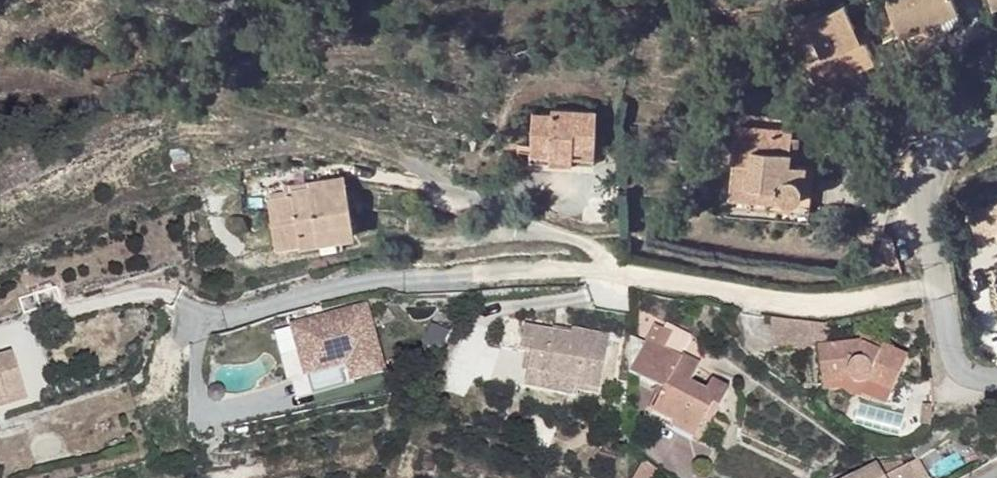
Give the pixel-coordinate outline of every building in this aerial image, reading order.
[(954,0),(886,0),(901,36),(959,12),(954,0)] [(856,27),(846,5),(808,22),(805,15),(783,24),(792,44),(813,34),(823,57),(808,63),(822,92),(840,85),(832,68),(855,58),(859,69),(875,62),(865,40),(865,39),(863,39),(858,42),(852,29),(856,27)] [(963,21),(959,12),(934,22),(937,31),(963,21)] [(859,69),(855,58),(832,68),(840,85),(862,75),(859,69)] [(596,112),(551,109),(551,114),(531,113),(530,147),(549,148),(548,155),(571,157),(571,164),(593,165),(596,112)] [(792,137),(793,131),(738,125),(731,188),(752,190),(753,184),(777,187),(778,196),(781,200),(787,203),(792,204),(797,202),(800,199),(804,196),(807,165),(799,164),(790,164),(792,137)] [(799,164),(800,138),(792,137),(790,164),(799,164)] [(549,148),(530,147),(530,154),(548,155),(549,148)] [(571,157),(548,155),(548,163),(571,164),(571,157)] [(343,176),(308,182),(309,187),(290,190),(291,195),(270,198),(267,199),(274,238),(297,234),(297,229),(351,220),(343,176)] [(308,182),(284,187),(284,189),(269,192),(270,198),(291,195),(290,190),(309,187),(308,182)] [(777,187),(753,184),(752,190),(731,188),(730,197),(785,203),(781,200),(778,196),(777,187)] [(351,220),(297,229),(297,234),(274,238),(275,245),(298,241),(299,244),(353,235),(351,220)] [(36,292),(19,298),(23,314),(40,309),(36,292)] [(367,305),(272,327),(279,358),(292,355),(301,393),(383,374),(367,305)] [(860,341),(828,345),(825,325),(770,318),(774,348),(816,345),(817,349),(821,381),(846,378),(847,380),(850,383),(855,386),(859,387),(862,387),(866,385),(869,383),(892,394),(908,358),(881,346),(884,341),(859,331),(860,341)] [(691,335),(666,322),(663,329),(672,334),(664,349),(680,358),(682,355),(691,335)] [(700,364),(682,355),(680,358),(664,349),(672,334),(663,329),(655,325),(646,342),(629,336),(629,371),(664,389),(652,412),(675,424),(697,435),(703,423),(707,417),(713,420),(729,389),(712,380),(706,391),(690,383),(700,364)] [(559,334),(524,327),(521,350),(531,352),(527,374),(579,384),(578,387),(600,391),(609,338),(571,330),(570,336),(559,334)] [(6,398),(3,391),(22,385),(12,352),(0,356),(0,400),(6,398)] [(579,384),(527,374),(525,387),(577,396),(577,393),(578,387),(579,384)] [(850,383),(847,380),(846,378),(821,381),(822,392),(842,390),(849,396),(861,399),(862,396),(886,406),(892,394),(869,383),(866,385),(862,387),(859,387),(855,386),(850,383)] [(22,385),(3,391),(6,398),(0,400),(0,407),(26,399),(22,385)] [(600,391),(578,387),(577,393),(599,396),(600,391)] [(857,421),(878,423),(880,407),(859,405),(857,421)] [(713,420),(707,417),(703,423),(709,426),(713,420)] [(697,435),(675,424),(672,429),(694,440),(697,435)] [(643,461),(634,477),(651,477),(655,469),(643,461)] [(878,465),(854,477),(915,477),(908,464),(904,466),(901,461),(878,465)]
